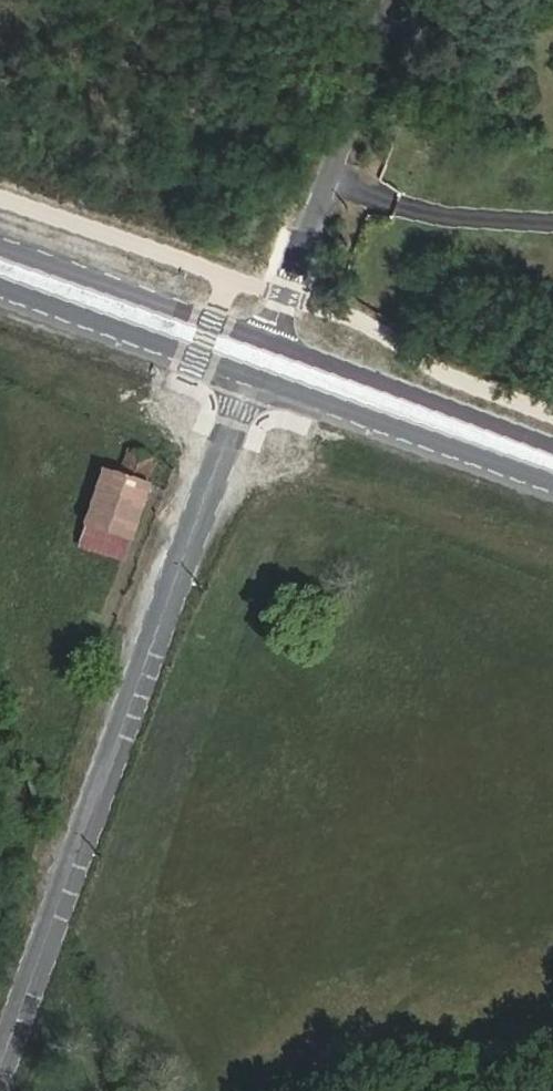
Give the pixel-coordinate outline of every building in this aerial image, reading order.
[(124,558),(149,484),(146,483),(155,458),(130,449),(121,476),(106,471),(81,545),(124,558)]
